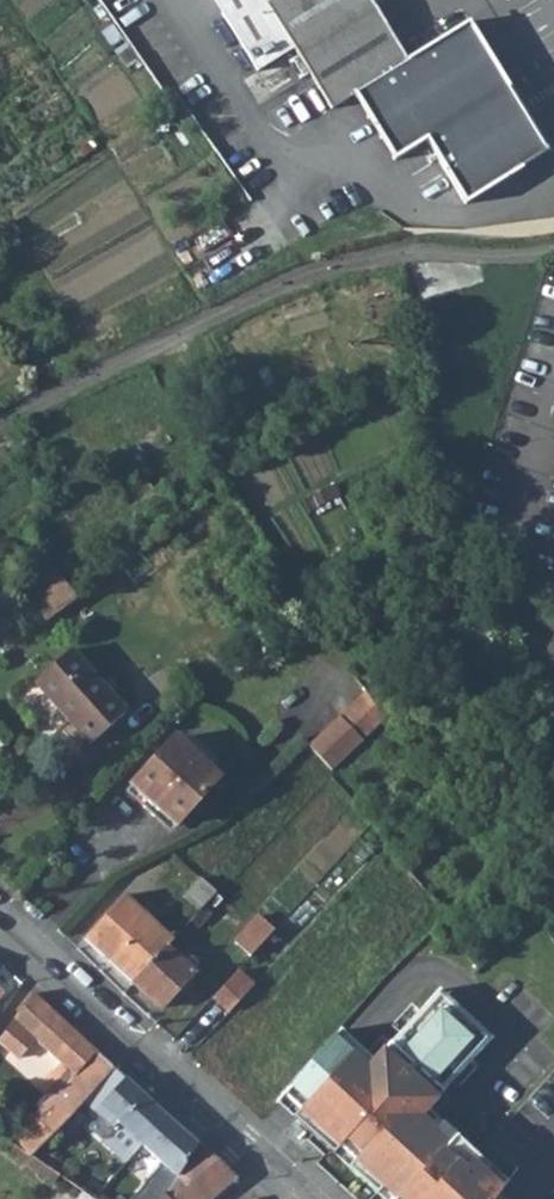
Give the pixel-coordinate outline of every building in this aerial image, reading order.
[(254,67),(291,46),(326,107),(404,62),(368,0),(215,0),(254,67)] [(546,156),(469,31),(351,102),(391,168),(426,146),(463,207),(546,156)] [(68,576),(35,600),(50,619),(82,595),(68,576)] [(76,648),(39,680),(94,743),(131,712),(97,673),(76,648)] [(366,691),(308,747),(331,771),(385,719),(384,716),(366,691)] [(177,738),(133,784),(150,801),(145,806),(158,818),(162,814),(174,825),(178,829),(222,783),(177,738)] [(86,937),(134,981),(165,948),(173,939),(126,894),(86,937)] [(215,895),(209,902),(215,908),(222,901),(216,896),(215,895)] [(201,910),(188,923),(194,929),(207,916),(201,910)] [(236,942),(252,956),(276,930),(260,915),(236,942)] [(165,948),(134,981),(161,1007),(197,969),(197,964),(189,957),(182,964),(165,948)] [(239,971),(216,997),(230,1011),(255,986),(239,971)] [(440,988),(420,1009),(474,1059),(493,1037),(440,988)] [(0,1038),(0,1042),(22,1056),(35,1038),(63,1064),(74,1074),(54,1097),(14,1142),(34,1156),(116,1067),(33,991),(0,1038)] [(498,1197),(509,1182),(428,1109),(474,1059),(420,1009),(374,1060),(341,1029),(282,1092),(299,1108),(293,1114),(334,1151),(339,1144),(355,1158),(349,1165),(377,1191),(383,1185),(399,1198),(497,1198),(498,1197)] [(63,1064),(43,1087),(54,1097),(74,1074),(63,1064)] [(171,1118),(127,1078),(98,1109),(117,1128),(123,1124),(145,1145),(171,1118)] [(171,1118),(145,1145),(178,1174),(199,1145),(171,1118)] [(236,1178),(199,1145),(178,1174),(160,1198),(213,1198),(236,1178)] [(107,1198),(141,1198),(118,1183),(107,1198)]
